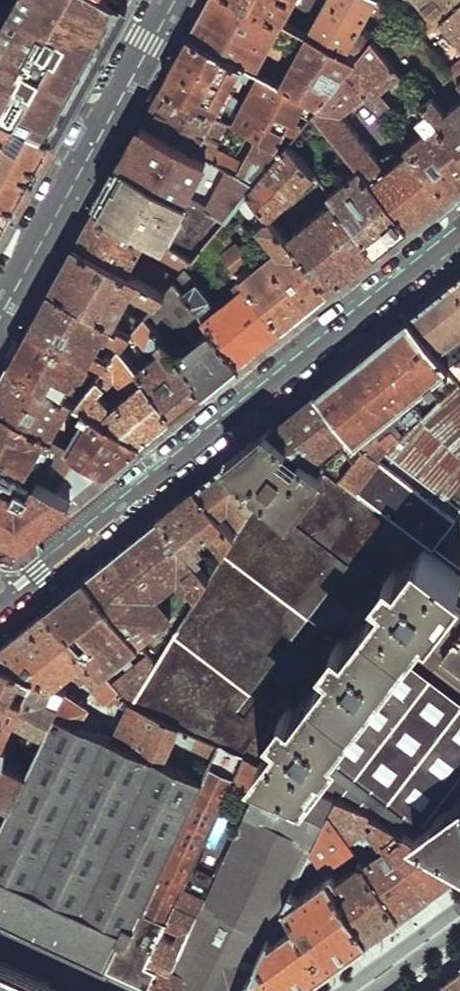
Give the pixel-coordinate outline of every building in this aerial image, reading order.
[(130,0),(18,0),(0,31),(0,62),(23,74),(7,104),(0,100),(0,107),(57,134),(69,112),(91,74),(115,30),(131,1),(130,0)] [(249,0),(208,0),(205,6),(190,35),(247,66),(260,73),(318,106),(347,71),(357,59),(310,34),(283,19),(249,0)] [(283,19),(293,0),(249,0),(283,19)] [(310,34),(357,59),(372,39),(399,7),(395,5),(386,0),(328,0),(310,34)] [(429,6),(418,17),(403,0),(400,0),(395,5),(399,7),(421,35),(442,15),(458,0),(423,0),(429,6)] [(442,15),(453,27),(449,31),(453,35),(457,31),(459,35),(459,0),(458,0),(442,15)] [(175,60),(162,83),(250,131),(258,136),(277,146),(285,131),(294,136),(305,122),(295,116),(299,108),(311,115),(315,110),(318,106),(260,73),(243,105),(226,95),(240,71),(245,72),(247,66),(190,35),(175,60)] [(357,59),(347,71),(365,94),(378,110),(382,105),(373,93),(399,72),(372,39),(357,59)] [(450,71),(459,82),(459,62),(450,71)] [(318,106),(315,110),(352,156),(408,226),(428,210),(447,195),(410,150),(386,170),(341,113),(365,94),(347,71),(318,106)] [(151,103),(143,118),(256,181),(283,150),(277,146),(258,136),(245,161),(237,156),(250,131),(162,83),(151,103)] [(454,110),(436,88),(421,99),(428,107),(459,147),(459,104),(454,110)] [(18,203),(34,175),(57,134),(0,107),(0,192),(18,203)] [(428,107),(419,114),(428,126),(405,144),(410,150),(447,195),(459,184),(459,147),(428,107)] [(132,138),(122,158),(227,217),(240,202),(250,189),(256,181),(143,118),(132,138)] [(250,189),(271,215),(314,173),(289,142),(283,150),(256,181),(250,189)] [(334,198),(377,251),(392,239),(408,226),(352,156),(348,159),(356,171),(330,193),(334,198)] [(227,217),(122,158),(107,184),(97,202),(195,256),(210,237),(221,225),(227,217)] [(307,308),(331,289),(288,237),(271,215),(250,189),(240,202),(282,253),(259,271),(250,261),(251,260),(237,243),(235,243),(221,225),(210,237),(230,261),(284,327),(307,308)] [(18,203),(0,192),(0,236),(18,203)] [(352,271),(377,251),(334,198),(288,237),(331,289),(352,271)] [(86,223),(76,241),(166,292),(175,281),(178,278),(148,262),(146,266),(136,261),(147,242),(156,247),(153,252),(184,270),(185,268),(195,256),(97,202),(86,223)] [(64,264),(53,284),(134,331),(143,320),(123,309),(133,290),(157,302),(166,292),(76,241),(64,264)] [(261,345),(284,327),(230,261),(225,266),(239,284),(244,286),(215,309),(207,298),(209,296),(185,268),(184,270),(178,278),(175,281),(241,362),(261,345)] [(445,287),(410,315),(459,378),(459,275),(445,287)] [(222,377),(241,362),(175,281),(166,292),(157,302),(146,317),(167,343),(185,329),(194,341),(177,355),(205,390),(222,377)] [(41,305),(32,322),(108,363),(114,355),(95,342),(102,330),(124,343),(130,336),(134,331),(53,284),(41,305)] [(459,566),(459,378),(410,315),(363,353),(317,390),(364,447),(342,475),(459,566)] [(188,404),(205,390),(177,355),(167,343),(146,317),(143,320),(134,331),(130,336),(145,345),(155,346),(159,353),(138,369),(175,415),(188,404)] [(21,342),(11,361),(74,398),(78,400),(86,390),(73,382),(82,364),(92,370),(90,374),(96,378),(108,363),(32,322),(21,342)] [(114,355),(108,363),(96,378),(86,390),(78,400),(85,404),(145,439),(160,427),(175,415),(138,369),(120,348),(114,355)] [(53,437),(74,398),(11,361),(0,381),(0,406),(53,437)] [(338,481),(342,475),(364,447),(317,390),(293,410),(270,428),(338,481)] [(124,456),(145,439),(85,404),(81,411),(90,416),(72,448),(108,469),(124,456)] [(108,469),(72,448),(64,443),(53,437),(0,406),(0,457),(27,472),(44,441),(61,450),(57,456),(65,461),(57,474),(49,471),(43,481),(73,497),(90,483),(108,469)] [(338,481),(270,428),(247,447),(226,464),(262,492),(244,522),(236,535),(226,552),(214,571),(210,578),(158,664),(133,704),(198,734),(220,744),(203,780),(129,939),(119,936),(105,965),(127,975),(149,985),(158,966),(148,961),(246,756),(269,766),(338,798),(373,813),(393,826),(404,832),(459,867),(459,703),(397,655),(415,632),(459,666),(459,574),(338,481)] [(73,497),(43,481),(38,478),(30,493),(18,486),(27,472),(0,457),(0,524),(22,536),(26,535),(73,497)] [(209,478),(196,488),(219,515),(230,506),(244,522),(262,492),(226,464),(209,478)] [(178,503),(161,516),(198,562),(203,558),(199,553),(205,548),(199,540),(208,532),(226,552),(236,535),(219,515),(196,488),(178,503)] [(198,562),(161,516),(124,546),(87,576),(136,637),(152,624),(164,619),(166,613),(150,593),(177,571),(193,591),(174,622),(172,621),(144,646),(149,653),(158,664),(210,578),(205,571),(198,562)] [(205,571),(210,578),(214,571),(210,566),(205,571)] [(49,607),(106,672),(140,642),(136,637),(87,576),(68,592),(49,607)] [(57,683),(61,679),(59,674),(68,665),(82,681),(90,673),(97,681),(92,685),(105,699),(119,687),(115,683),(106,672),(49,607),(20,631),(0,647),(0,658),(35,674),(57,683)] [(158,664),(149,653),(115,683),(119,687),(125,693),(133,704),(158,664)] [(14,716),(35,674),(0,658),(0,709),(14,716)] [(13,799),(28,770),(3,758),(4,748),(6,747),(6,742),(2,741),(12,720),(44,735),(54,714),(65,692),(67,688),(57,683),(35,674),(14,716),(0,709),(0,792),(13,799)] [(54,714),(94,732),(99,722),(85,713),(87,706),(65,692),(54,714)] [(133,704),(125,693),(117,701),(120,705),(123,703),(127,709),(112,739),(161,762),(173,735),(193,743),(198,734),(133,704)] [(54,714),(44,735),(28,770),(13,799),(0,826),(0,916),(35,933),(105,965),(119,936),(129,939),(203,780),(161,762),(112,739),(94,732),(54,714)] [(161,990),(175,990),(182,977),(170,971),(269,766),(246,756),(148,961),(158,966),(149,985),(154,988),(161,990)] [(311,851),(330,815),(338,798),(269,766),(170,971),(182,977),(175,990),(241,990),(311,851)] [(0,792),(0,826),(13,799),(0,792)] [(415,905),(429,894),(394,843),(387,833),(373,813),(338,798),(330,815),(354,850),(364,865),(399,916),(415,905)] [(393,826),(373,813),(387,833),(393,826)] [(384,927),(399,916),(364,865),(340,883),(330,868),(354,850),(330,815),(311,851),(367,939),(384,927)] [(404,832),(394,843),(429,894),(446,882),(459,872),(459,867),(404,832)] [(367,939),(311,851),(241,990),(296,990),(336,962),(367,939)] [(65,990),(0,960),(0,990),(64,990),(65,990)] [(439,985),(430,990),(459,990),(459,969),(439,985)]
